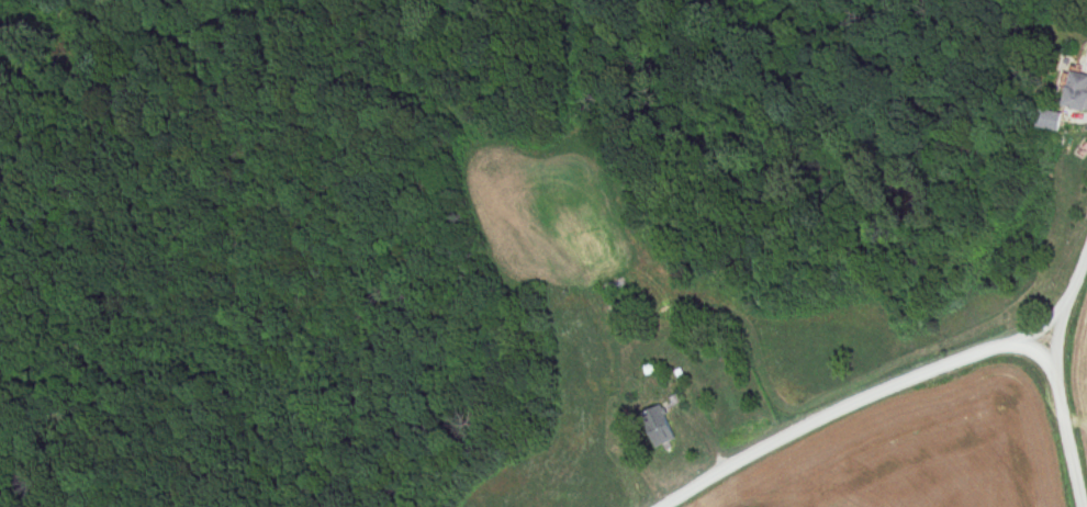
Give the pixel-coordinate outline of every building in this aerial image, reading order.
[(1081,111),(1086,75),(1064,72),(1058,107),(1081,111)] [(1058,112),(1034,110),(1033,130),(1056,132),(1058,112)] [(673,438),(657,404),(634,415),(650,449),(673,438)]
